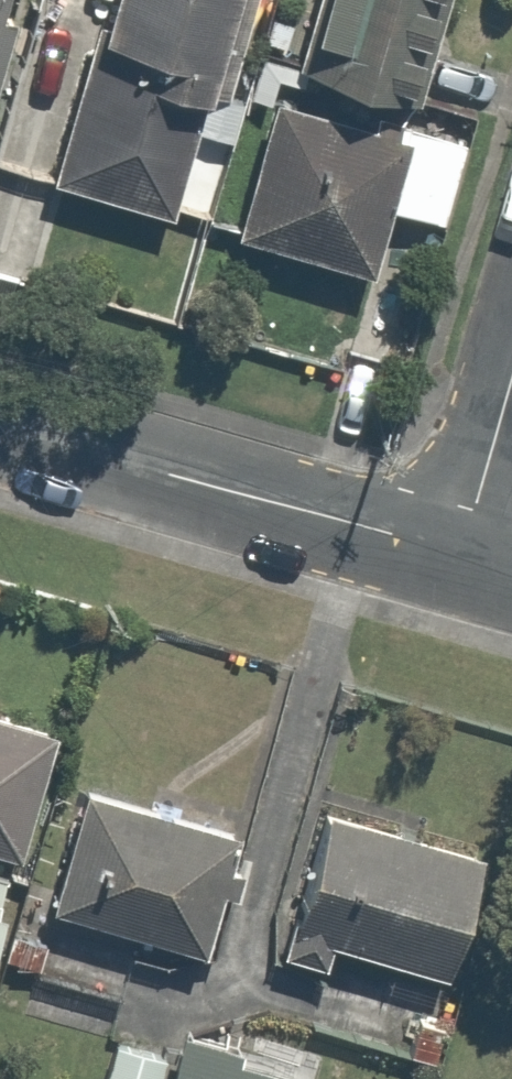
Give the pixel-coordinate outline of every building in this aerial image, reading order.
[(36,179),(163,210),(183,125),(220,134),(229,98),(215,95),(238,0),(79,0),(36,179)] [(286,62),(397,96),(425,0),(304,0),(286,62)] [(353,275),(378,198),(436,217),(466,127),(398,104),(388,136),(265,96),(221,232),(353,275)] [(0,721),(0,856),(12,860),(51,738),(0,721)] [(225,822),(72,781),(38,905),(191,947),(225,822)] [(322,933),(442,962),(471,843),(313,804),(278,947),(316,956),(322,933)] [(9,872),(0,869),(0,902),(9,872)] [(110,1028),(92,1078),(146,1078),(158,1045),(110,1028)] [(172,1032),(156,1078),(311,1078),(172,1032)]
